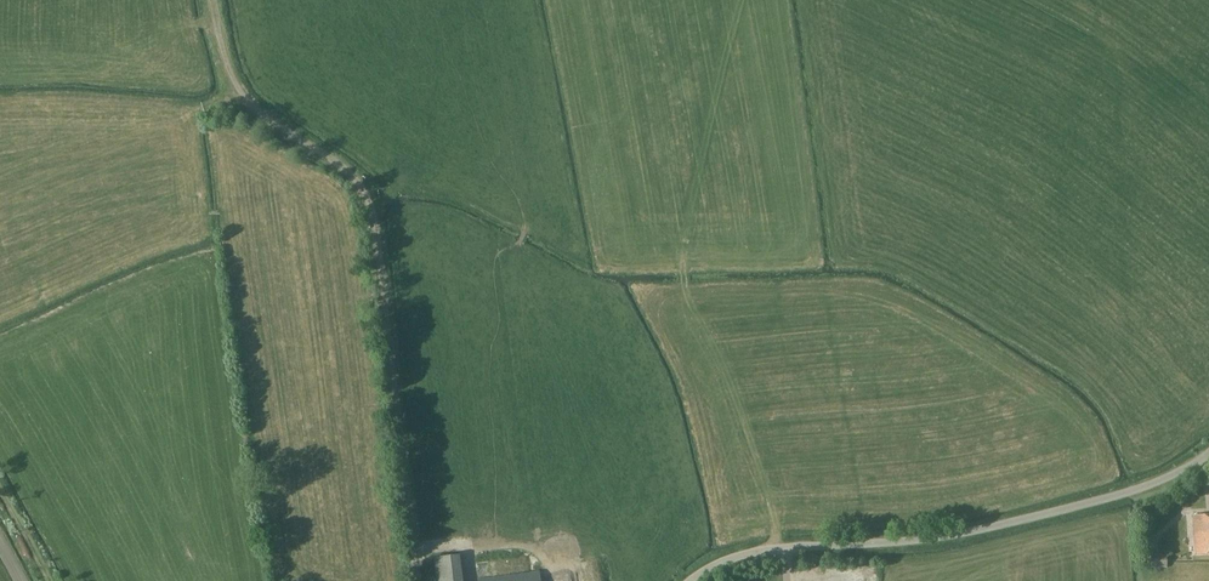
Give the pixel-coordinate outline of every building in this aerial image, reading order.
[(1193,516),(1196,555),(1208,554),(1208,515),(1193,516)] [(434,558),(436,580),(463,580),(460,554),(434,558)] [(600,558),(588,561),(593,580),(605,580),(600,558)] [(854,571),(842,566),(835,580),(850,580),(854,571)] [(540,571),(477,579),(478,580),(542,580),(540,571)]
